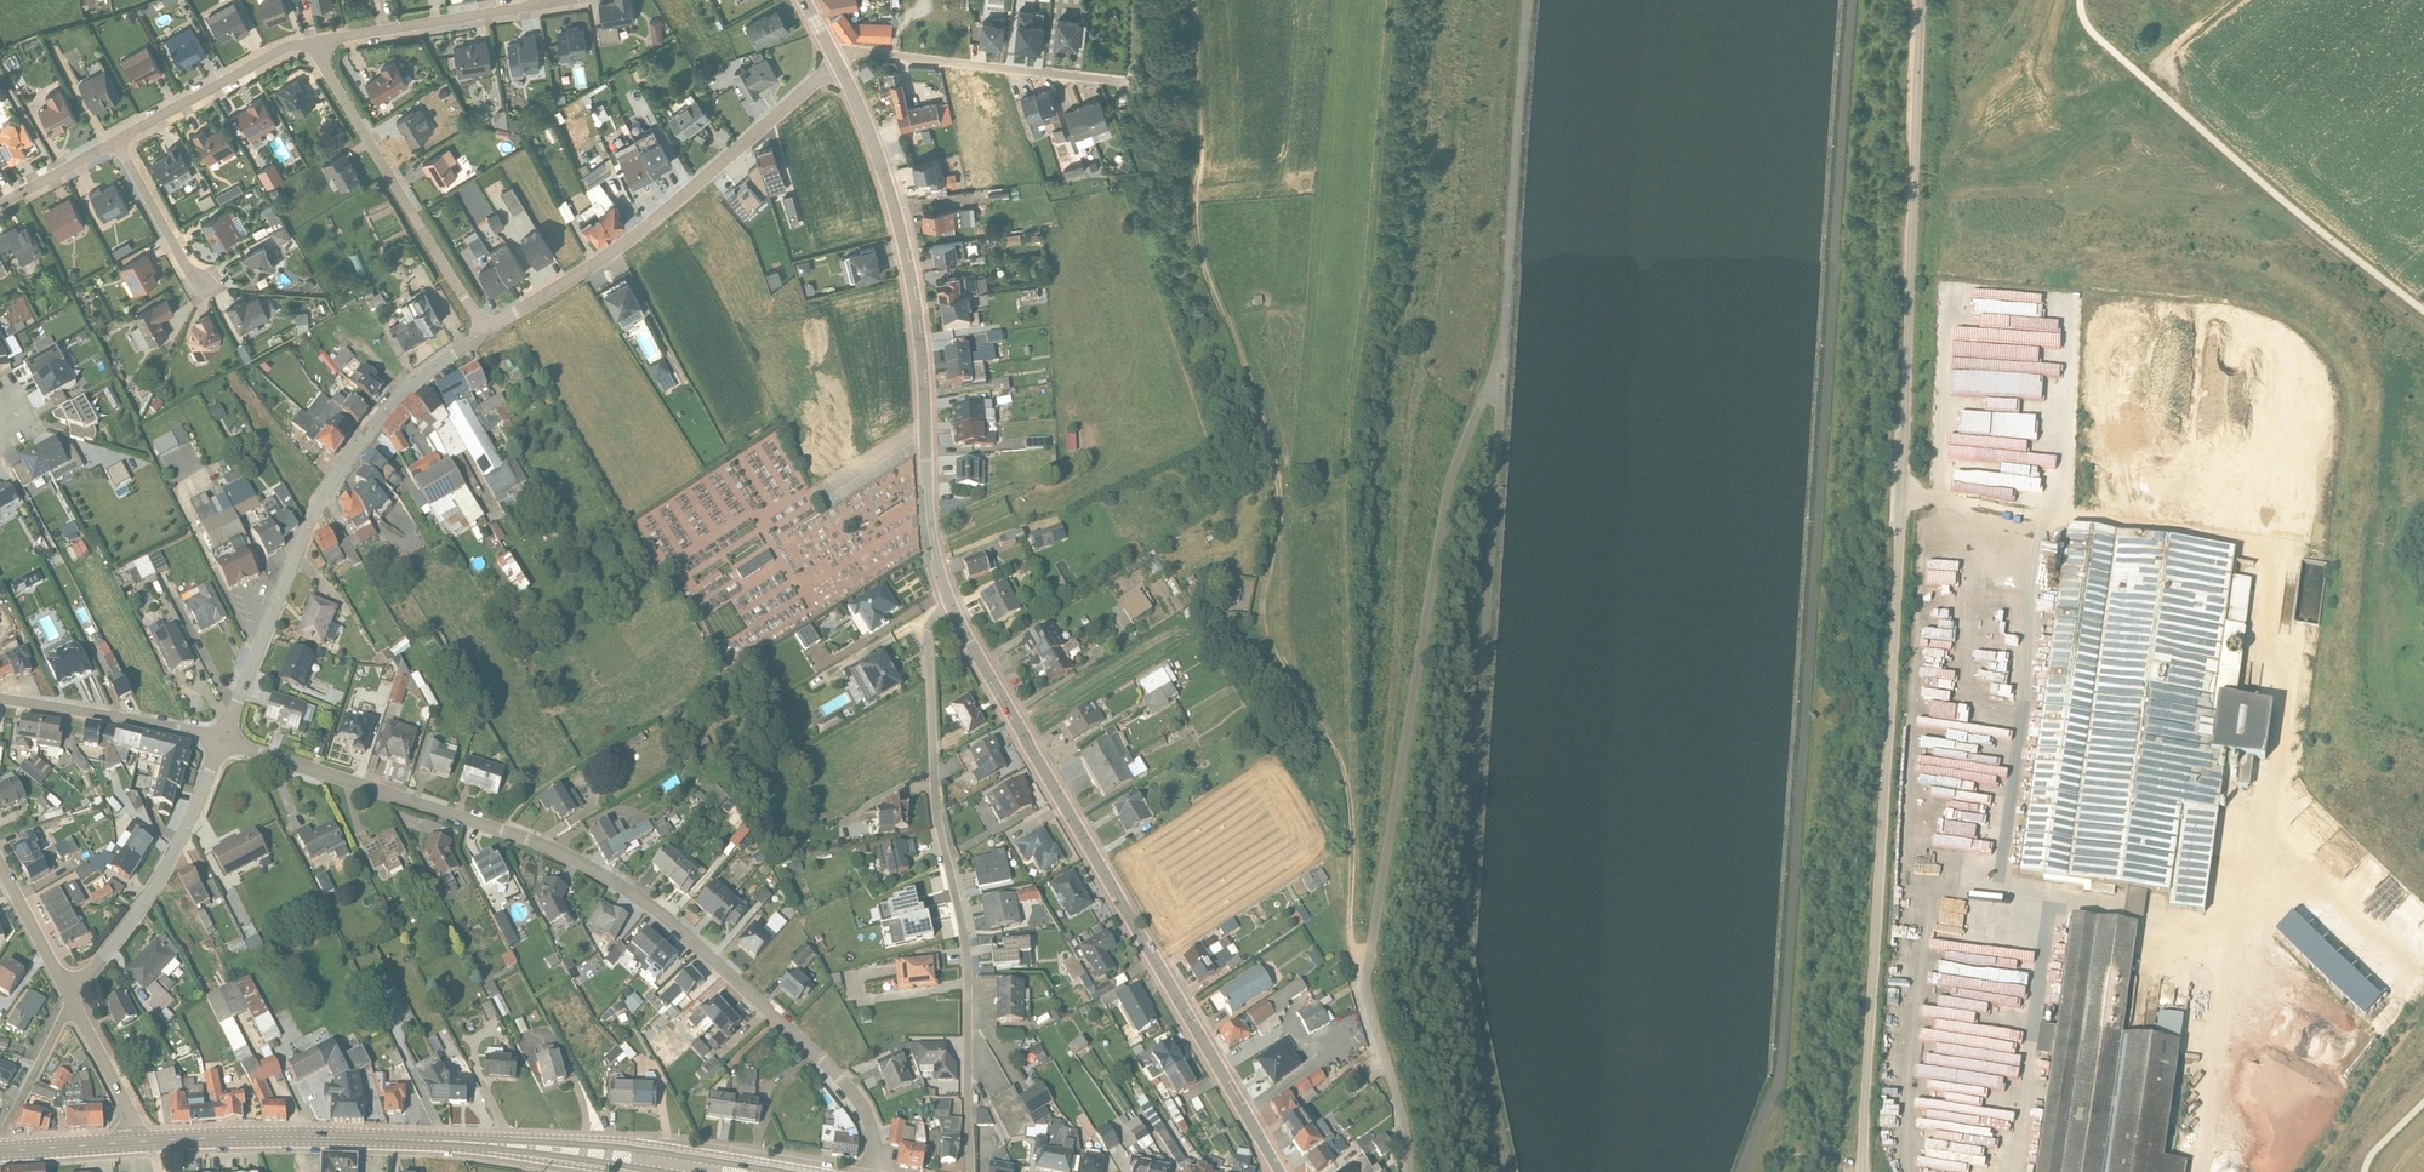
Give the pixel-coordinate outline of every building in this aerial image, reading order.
[(267,26),(288,18),(282,0),(257,0),(267,26)] [(312,12),(333,7),(331,0),(307,0),(308,4),(310,4),(312,12)] [(630,0),(615,0),(615,4),(598,7),(601,27),(597,28),(600,45),(619,41),(617,26),(634,23),(630,0)] [(827,15),(839,32),(847,41),(857,35),(857,39),(890,41),(892,25),(851,23),(843,12),(857,9),(855,0),(821,0),(824,15),(827,15)] [(233,4),(206,19),(221,45),(233,38),(235,42),(250,34),(233,4)] [(1015,49),(1023,50),(1024,49),(1030,50),(1030,51),(1039,52),(1043,15),(1019,12),(1015,49)] [(767,16),(745,28),(756,49),(787,32),(777,13),(768,18),(767,16)] [(136,22),(132,15),(125,19),(129,26),(136,22)] [(982,23),(979,45),(1000,47),(1003,19),(993,18),(992,24),(982,23)] [(653,46),(663,45),(660,27),(662,27),(661,22),(659,22),(659,21),(649,22),(653,46)] [(1057,21),(1054,46),(1064,47),(1064,44),(1068,45),(1068,48),(1076,49),(1076,45),(1083,46),(1086,27),(1078,26),(1079,23),(1057,21)] [(190,28),(165,42),(181,70),(196,62),(197,63),(207,57),(190,28)] [(561,64),(581,60),(580,57),(587,56),(583,30),(578,31),(578,28),(566,30),(566,31),(556,33),(557,44),(556,45),(558,59),(560,58),(561,64)] [(540,69),(535,35),(522,37),(523,43),(506,46),(512,77),(514,77),(517,79),(522,78),(524,75),(538,72),(538,69),(540,69)] [(492,74),(487,43),(471,45),(472,47),(453,50),(458,79),(492,74)] [(146,49),(120,62),(135,88),(151,79),(153,82),(162,77),(146,49)] [(776,80),(765,60),(761,53),(751,56),(756,65),(746,70),(744,68),(734,74),(749,100),(759,95),(756,91),(776,80)] [(3,64),(8,72),(19,66),(14,57),(3,64)] [(702,60),(694,64),(697,72),(705,68),(702,60)] [(866,62),(858,67),(864,75),(872,70),(866,62)] [(891,92),(896,115),(907,112),(898,72),(898,71),(883,74),(880,62),(874,64),(881,94),(891,92)] [(407,87),(393,63),(381,70),(384,76),(365,87),(377,105),(407,87)] [(704,71),(706,79),(724,74),(722,66),(704,71)] [(649,75),(646,68),(636,73),(640,80),(649,75)] [(105,71),(78,86),(94,115),(120,100),(105,71)] [(585,75),(576,76),(578,89),(587,87),(585,75)] [(296,118),(316,107),(309,95),(304,98),(301,93),(303,92),(297,82),(278,93),(287,110),(291,109),(296,118)] [(581,98),(588,114),(591,112),(585,100),(603,90),(607,97),(610,95),(606,88),(606,87),(605,85),(602,86),(581,98)] [(77,124),(60,91),(44,99),(48,107),(38,113),(51,138),(77,124)] [(1062,168),(1066,180),(1085,173),(1074,139),(1069,126),(1061,128),(1049,92),(1034,97),(1045,129),(1047,133),(1052,131),(1056,142),(1064,140),(1071,157),(1073,156),(1077,168),(1070,170),(1068,166),(1062,168)] [(669,119),(682,138),(698,126),(700,127),(709,120),(690,95),(684,99),(688,105),(669,119)] [(557,105),(565,104),(564,97),(556,98),(557,105)] [(1045,129),(1034,97),(1021,101),(1035,141),(1043,138),(1040,131),(1045,129)] [(237,117),(254,149),(264,145),(260,137),(276,129),(262,100),(252,105),(253,108),(237,117)] [(935,104),(907,111),(912,132),(940,125),(941,126),(952,124),(947,103),(935,105),(935,104)] [(1089,105),(1081,108),(1094,143),(1111,137),(1107,128),(1108,127),(1099,103),(1090,107),(1089,105)] [(606,116),(603,108),(594,112),(597,120),(606,116)] [(1084,139),(1091,134),(1081,108),(1064,114),(1064,115),(1075,141),(1077,140),(1080,140),(1084,139)] [(414,113),(396,124),(402,134),(404,132),(404,133),(407,137),(405,139),(411,148),(429,138),(428,136),(433,133),(420,111),(414,114),(414,113)] [(493,128),(507,130),(505,112),(497,114),(493,119),(494,123),(493,128)] [(896,115),(901,133),(911,130),(907,112),(896,115)] [(564,123),(559,114),(553,117),(558,126),(564,123)] [(337,122),(327,119),(325,128),(335,131),(337,122)] [(509,132),(522,133),(523,122),(510,121),(509,132)] [(1,171),(11,165),(12,167),(26,159),(21,149),(23,148),(24,149),(33,144),(22,125),(16,128),(14,125),(9,123),(2,127),(0,132),(1,133),(0,134),(0,170),(1,171)] [(204,132),(192,139),(209,166),(221,159),(223,162),(235,155),(221,130),(207,138),(204,132)] [(635,143),(653,177),(661,173),(658,167),(669,162),(652,130),(633,140),(635,143)] [(917,133),(920,147),(933,144),(929,130),(917,133)] [(507,141),(509,133),(497,131),(495,139),(507,141)] [(653,177),(635,143),(616,153),(614,150),(607,154),(619,177),(625,173),(633,188),(653,177)] [(181,156),(176,147),(167,152),(170,156),(152,166),(163,185),(164,184),(169,194),(179,189),(178,187),(192,180),(187,171),(188,171),(188,169),(194,166),(187,153),(181,156)] [(764,172),(777,168),(771,149),(758,153),(764,172)] [(456,162),(449,150),(422,167),(427,176),(430,175),(438,188),(456,177),(450,166),(456,162)] [(344,156),(321,169),(326,179),(332,176),(334,180),(333,181),(339,191),(358,180),(344,156)] [(934,162),(911,167),(914,182),(922,181),(926,198),(947,196),(942,174),(937,175),(934,162)] [(586,192),(592,205),(612,236),(624,227),(617,217),(620,214),(599,184),(611,175),(602,163),(590,172),(584,165),(577,171),(582,179),(581,180),(586,192)] [(758,164),(746,174),(749,176),(725,197),(742,217),(740,219),(748,227),(771,206),(758,164)] [(1089,166),(1092,174),(1098,171),(1095,164),(1089,166)] [(282,181),(274,166),(258,175),(266,191),(282,181)] [(1000,181),(968,181),(968,191),(1000,192),(1000,181)] [(99,190),(89,196),(104,224),(116,217),(117,220),(129,214),(120,198),(120,196),(119,193),(117,192),(114,187),(101,194),(99,190)] [(239,195),(234,187),(225,193),(229,201),(239,195)] [(524,210),(511,189),(500,196),(513,217),(524,210)] [(281,198),(276,190),(268,194),(273,203),(281,198)] [(794,228),(803,225),(793,195),(783,198),(794,228)] [(209,197),(197,204),(203,214),(215,206),(209,197)] [(68,200),(43,214),(60,243),(85,229),(68,200)] [(574,219),(565,202),(557,206),(566,223),(574,219)] [(586,223),(580,228),(587,239),(591,236),(598,246),(612,236),(592,205),(580,215),(586,223)] [(270,208),(258,215),(262,221),(266,218),(272,229),(270,230),(269,229),(267,230),(270,234),(283,227),(278,218),(277,219),(270,208)] [(962,229),(975,227),(973,210),(960,211),(962,228),(962,229)] [(231,211),(200,228),(214,253),(247,235),(237,218),(235,219),(231,211)] [(952,211),(921,215),(922,226),(921,226),(922,234),(927,234),(927,230),(941,229),(942,234),(962,232),(961,226),(954,226),(952,211)] [(496,215),(488,220),(496,234),(504,229),(496,215)] [(291,240),(285,228),(272,235),(279,247),(291,240)] [(0,237),(0,255),(1,256),(13,249),(23,268),(43,257),(33,239),(31,240),(25,230),(18,234),(15,229),(0,237)] [(488,252),(478,237),(475,232),(464,239),(476,259),(488,252)] [(553,258),(537,232),(521,242),(537,268),(553,258)] [(962,243),(931,247),(933,264),(946,263),(964,261),(962,243)] [(506,244),(489,254),(495,264),(508,285),(525,276),(506,244)] [(115,254),(118,259),(133,250),(130,245),(115,254)] [(241,260),(253,283),(276,270),(263,248),(241,260)] [(877,262),(874,249),(860,252),(860,256),(844,260),(851,285),(878,278),(876,267),(875,267),(874,263),(877,262)] [(156,273),(147,257),(119,273),(124,281),(134,298),(157,285),(152,275),(156,273)] [(984,257),(969,259),(970,267),(985,265),(984,257)] [(808,263),(796,266),(799,278),(811,275),(808,263)] [(508,285),(496,264),(479,274),(492,295),(508,285)] [(77,276),(69,275),(68,283),(75,284),(77,276)] [(968,296),(987,294),(985,279),(976,280),(975,276),(958,278),(946,279),(946,282),(937,284),(939,301),(968,296)] [(624,281),(602,293),(622,328),(644,316),(624,281)] [(75,290),(78,299),(85,297),(82,288),(75,290)] [(1023,290),(1023,299),(1039,299),(1039,289),(1023,290)] [(372,293),(363,297),(379,325),(386,321),(379,308),(385,304),(380,294),(374,297),(372,293)] [(430,307),(423,296),(409,305),(428,340),(436,335),(432,329),(442,323),(442,322),(441,323),(431,307),(430,307)] [(943,330),(979,325),(977,314),(971,314),(968,296),(940,300),(939,301),(940,310),(941,310),(942,317),(943,330)] [(226,312),(239,336),(269,320),(269,319),(277,315),(269,300),(261,305),(258,299),(247,305),(245,301),(226,312)] [(160,323),(174,316),(166,302),(134,320),(138,328),(131,333),(141,352),(149,348),(150,348),(169,338),(160,323)] [(1260,303),(1253,304),(1253,312),(1261,311),(1260,303)] [(428,340),(409,305),(401,309),(405,316),(399,319),(400,322),(388,329),(404,355),(428,340)] [(299,332),(310,331),(308,314),(296,316),(299,332)] [(221,339),(208,316),(194,324),(195,327),(190,330),(186,343),(197,363),(217,352),(221,339)] [(988,344),(1002,342),(1001,331),(986,333),(988,344)] [(52,334),(36,342),(38,348),(54,339),(52,334)] [(10,364),(6,358),(11,355),(12,353),(4,340),(0,342),(0,370),(10,364)] [(998,354),(1000,354),(998,346),(978,348),(979,354),(969,355),(968,345),(954,347),(954,349),(944,350),(947,367),(947,368),(999,361),(998,354)] [(55,347),(24,364),(37,388),(76,365),(70,354),(62,358),(55,347)] [(354,356),(345,347),(336,356),(333,353),(328,357),(341,370),(339,371),(350,382),(371,403),(373,400),(374,399),(378,395),(377,395),(379,393),(377,391),(381,387),(374,380),(375,378),(362,365),(354,373),(346,365),(354,356)] [(325,353),(320,357),(335,375),(341,370),(325,353)] [(99,354),(92,358),(96,364),(103,361),(99,354)] [(661,360),(646,368),(654,383),(657,382),(663,392),(674,386),(669,376),(670,375),(661,360)] [(962,386),(985,383),(982,363),(947,368),(949,384),(961,382),(962,386)] [(476,366),(475,366),(460,374),(478,407),(481,405),(478,399),(490,392),(476,366)] [(75,382),(69,370),(37,388),(44,400),(48,398),(54,408),(67,401),(61,390),(75,382)] [(112,375),(116,384),(124,380),(119,371),(112,375)] [(484,419),(469,392),(460,374),(436,387),(435,387),(445,404),(446,407),(442,409),(467,453),(498,505),(512,497),(513,500),(523,493),(522,491),(526,489),(522,483),(526,480),(513,458),(502,465),(490,444),(485,434),(502,424),(495,412),(484,419)] [(992,380),(993,390),(1009,388),(1007,378),(992,380)] [(112,386),(106,390),(116,408),(122,405),(112,386)] [(437,425),(432,430),(435,434),(472,500),(482,494),(461,455),(467,453),(442,409),(425,390),(424,390),(414,400),(437,425)] [(331,404),(358,424),(368,411),(341,391),(331,404)] [(550,393),(542,397),(549,411),(552,410),(555,415),(561,412),(550,393)] [(84,398),(52,415),(54,419),(58,417),(61,421),(61,422),(69,424),(69,428),(73,429),(70,437),(84,441),(84,438),(94,441),(96,434),(95,430),(93,426),(98,423),(84,398)] [(435,434),(432,430),(437,425),(412,398),(402,408),(427,439),(435,454),(407,471),(407,472),(446,536),(452,536),(465,530),(466,530),(482,519),(472,500),(435,434)] [(216,419),(226,415),(220,399),(209,403),(216,419)] [(314,420),(343,443),(352,431),(345,426),(351,419),(328,401),(314,420)] [(963,407),(951,407),(954,426),(994,423),(994,411),(991,411),(990,402),(984,402),(984,401),(963,403),(963,407)] [(334,456),(343,443),(301,411),(292,423),(306,434),(305,437),(323,451),(324,448),(334,456)] [(403,427),(395,416),(382,430),(387,438),(382,434),(377,440),(380,443),(376,448),(390,460),(396,453),(398,456),(408,449),(399,432),(403,427)] [(995,446),(995,445),(994,435),(987,436),(986,424),(954,426),(955,444),(971,443),(972,447),(995,446)] [(162,457),(191,442),(183,426),(154,440),(162,457)] [(1078,450),(1077,431),(1067,431),(1068,450),(1078,450)] [(1051,448),(1051,437),(1027,437),(1027,448),(1051,448)] [(51,442),(37,450),(54,481),(83,466),(72,445),(60,451),(55,443),(51,442)] [(49,472),(37,450),(21,458),(23,462),(13,468),(23,487),(49,472)] [(370,454),(361,466),(391,492),(402,480),(370,454)] [(124,461),(108,468),(115,486),(131,479),(124,461)] [(955,463),(955,488),(985,487),(984,463),(955,463)] [(379,520),(391,505),(386,500),(391,492),(364,469),(355,480),(361,485),(353,496),(368,521),(374,515),(379,520)] [(228,474),(216,480),(218,485),(231,479),(228,474)] [(222,489),(237,519),(261,507),(244,478),(222,489)] [(19,501),(14,491),(13,491),(10,487),(9,487),(6,482),(0,485),(0,511),(19,501)] [(214,552),(210,554),(229,591),(231,591),(259,577),(244,549),(250,546),(246,537),(219,485),(215,488),(224,508),(214,513),(204,495),(190,502),(214,552)] [(283,485),(274,491),(291,514),(297,509),(283,485)] [(368,521),(353,496),(338,505),(344,516),(341,518),(347,527),(352,524),(358,534),(347,540),(357,557),(361,555),(358,550),(363,547),(361,545),(377,536),(368,521)] [(276,506),(265,513),(281,540),(298,527),(286,511),(281,514),(276,506)] [(75,521),(61,529),(66,538),(80,530),(75,521)] [(269,521),(262,526),(258,525),(250,530),(267,559),(277,553),(276,551),(284,546),(269,521)] [(499,542),(505,538),(495,524),(492,526),(491,523),(488,525),(499,542)] [(557,524),(550,528),(556,538),(563,534),(557,524)] [(1060,525),(1031,536),(1036,551),(1066,540),(1060,525)] [(2234,551),(2066,527),(2017,873),(2127,889),(2123,916),(2143,920),(2147,892),(2169,895),(2167,908),(2203,913),(2227,755),(2264,761),(2274,707),(2237,698),(2254,562),(2233,559),(2234,551)] [(314,539),(330,568),(344,560),(328,531),(314,539)] [(1027,559),(1031,558),(1021,532),(998,541),(1001,550),(1020,543),(1027,559)] [(79,558),(90,552),(84,540),(73,546),(79,558)] [(357,557),(347,540),(339,545),(352,568),(360,563),(357,557)] [(159,551),(147,557),(157,575),(168,570),(159,551)] [(742,585),(772,564),(765,551),(735,572),(742,585)] [(963,564),(969,580),(996,570),(989,551),(973,557),(974,560),(963,564)] [(529,590),(508,556),(496,564),(517,597),(529,590)] [(126,567),(113,574),(114,578),(128,571),(129,573),(132,572),(137,584),(157,575),(147,557),(126,567)] [(1031,571),(1028,564),(1020,569),(1023,575),(1031,571)] [(43,581),(37,570),(10,585),(16,596),(43,581)] [(1005,585),(979,599),(994,627),(1015,616),(1016,618),(1020,619),(1025,617),(1026,613),(1024,609),(1019,607),(1017,608),(1005,585)] [(198,590),(181,598),(184,604),(183,605),(189,616),(191,615),(199,631),(218,622),(219,625),(227,620),(210,586),(199,592),(198,590)] [(858,616),(870,635),(888,623),(885,617),(897,609),(883,586),(847,608),(854,619),(858,616)] [(1140,590),(1120,603),(1133,624),(1153,611),(1140,590)] [(325,641),(333,644),(339,629),(331,626),(338,609),(311,598),(296,636),(323,647),(325,641)] [(843,619),(837,610),(829,616),(835,624),(843,619)] [(163,622),(148,630),(171,675),(193,664),(175,627),(167,631),(163,622)] [(1023,644),(1021,645),(1020,649),(1026,659),(1031,657),(1033,661),(1035,660),(1038,663),(1065,647),(1051,625),(1033,637),(1023,642),(1023,644)] [(819,641),(810,626),(796,635),(805,651),(819,641)] [(100,632),(92,636),(113,680),(108,683),(118,702),(132,695),(100,632)] [(79,677),(80,680),(92,674),(78,646),(76,647),(72,640),(43,654),(47,661),(46,662),(58,688),(62,686),(63,686),(69,683),(69,682),(79,677)] [(0,647),(4,657),(0,659),(0,672),(3,678),(12,673),(16,680),(31,673),(26,663),(30,661),(24,650),(20,652),(15,641),(0,647)] [(390,651),(372,662),(377,669),(383,666),(399,656),(411,649),(406,642),(390,652),(390,651)] [(1036,672),(1039,673),(1042,671),(1050,685),(1073,672),(1068,662),(1070,661),(1068,656),(1078,650),(1074,642),(1038,663),(1035,660),(1029,663),(1032,668),(1036,669),(1036,672)] [(291,648),(278,681),(304,691),(316,659),(322,661),(324,654),(317,651),(315,657),(291,648)] [(443,654),(440,648),(428,655),(431,661),(443,654)] [(867,705),(900,687),(894,675),(894,674),(890,666),(889,667),(882,655),(862,667),(860,663),(847,670),(867,705)] [(392,662),(398,672),(402,662),(399,656),(392,662)] [(417,700),(421,698),(402,662),(388,703),(388,704),(401,707),(406,691),(413,694),(417,700)] [(425,688),(418,674),(411,678),(418,691),(425,688)] [(439,710),(427,688),(420,691),(433,714),(439,710)] [(273,696),(265,720),(282,725),(281,727),(297,733),(300,723),(310,726),(316,710),(273,696)] [(968,737),(985,727),(979,717),(978,718),(976,716),(975,716),(972,711),(973,710),(972,708),(974,707),(968,697),(950,707),(968,737)] [(1067,732),(1073,742),(1103,723),(1097,714),(1096,714),(1091,707),(1066,722),(1071,730),(1067,732)] [(822,734),(846,723),(841,713),(817,724),(822,734)] [(361,723),(345,717),(338,739),(354,745),(352,752),(365,756),(376,722),(363,718),(361,723)] [(19,728),(16,748),(28,750),(30,742),(38,744),(42,721),(23,719),(22,728),(19,728)] [(58,760),(60,751),(63,734),(60,733),(62,723),(42,721),(38,748),(48,749),(47,759),(58,760)] [(118,729),(86,724),(83,747),(105,750),(105,771),(121,767),(113,749),(118,729)] [(377,760),(388,763),(390,760),(408,765),(417,738),(416,738),(418,733),(388,724),(377,760)] [(119,763),(135,766),(137,764),(144,735),(118,729),(113,749),(119,763)] [(1083,764),(1090,778),(1129,756),(1113,729),(1104,734),(1108,740),(1081,756),(1084,763),(1083,764)] [(154,768),(152,778),(177,785),(181,786),(186,769),(187,769),(192,751),(189,747),(144,735),(137,764),(154,768)] [(1144,756),(1167,742),(1163,736),(1140,749),(1139,750),(1144,756)] [(321,759),(326,742),(319,740),(314,757),(321,759)] [(957,757),(964,770),(974,764),(978,771),(972,775),(977,785),(1006,769),(997,753),(1000,751),(993,740),(970,753),(968,751),(957,757)] [(427,744),(418,773),(431,777),(431,775),(449,780),(456,757),(455,757),(457,751),(446,748),(446,750),(427,744)] [(77,752),(70,757),(82,772),(86,769),(87,771),(91,769),(77,752)] [(1090,778),(1098,792),(1100,791),(1104,797),(1146,772),(1138,760),(1133,763),(1129,756),(1090,778)] [(504,772),(469,760),(460,787),(495,799),(504,772)] [(2241,786),(2252,787),(2254,761),(2243,760),(2241,786)] [(46,778),(26,761),(19,769),(39,787),(46,778)] [(18,804),(19,804),(20,806),(26,802),(25,801),(26,800),(12,774),(1,781),(3,786),(0,788),(0,814),(18,804)] [(1028,788),(1022,777),(991,794),(992,795),(985,799),(990,807),(987,808),(989,811),(991,810),(999,824),(1031,807),(1022,791),(1028,788)] [(175,790),(177,785),(152,778),(147,797),(155,800),(154,804),(160,805),(158,812),(169,815),(171,808),(172,808),(177,790),(175,790)] [(717,785),(708,796),(721,808),(731,797),(717,785)] [(560,824),(583,809),(573,792),(566,797),(559,788),(537,802),(546,815),(552,811),(560,824)] [(128,794),(125,796),(135,812),(143,807),(138,797),(128,794)] [(1137,795),(1113,809),(1127,834),(1153,819),(1143,802),(1141,803),(1137,795)] [(45,797),(37,802),(44,813),(52,806),(57,810),(61,805),(50,796),(47,799),(45,797)] [(905,802),(904,797),(890,799),(890,806),(877,808),(879,831),(880,836),(894,835),(894,829),(908,828),(906,814),(909,814),(907,802),(905,802)] [(121,809),(112,799),(108,804),(117,813),(121,809)] [(44,815),(45,821),(63,816),(62,810),(44,815)] [(144,827),(133,820),(116,847),(141,863),(153,844),(140,836),(144,827)] [(589,835),(599,852),(625,836),(619,824),(612,828),(608,820),(598,826),(600,829),(589,835)] [(659,840),(672,832),(668,825),(666,826),(663,821),(655,825),(653,821),(599,852),(603,860),(607,866),(625,856),(623,851),(654,833),(659,840)] [(307,826),(295,833),(310,862),(326,855),(327,858),(346,848),(333,822),(311,833),(307,826)] [(743,829),(732,844),(739,850),(750,835),(743,829)] [(1042,829),(1014,845),(1024,863),(1032,859),(1035,866),(1034,867),(1037,873),(1039,872),(1040,874),(1064,861),(1055,846),(1053,847),(1042,829)] [(213,853),(226,878),(268,856),(254,831),(213,853)] [(369,842),(360,847),(374,873),(383,868),(388,877),(401,869),(396,861),(406,856),(393,833),(371,845),(369,842)] [(42,843),(38,835),(33,837),(32,835),(20,842),(22,845),(11,851),(20,867),(40,856),(35,848),(38,846),(38,845),(42,843)] [(423,855),(438,883),(459,871),(451,856),(448,855),(446,852),(449,843),(429,836),(423,855)] [(20,867),(30,886),(35,883),(54,871),(48,859),(57,853),(61,859),(77,850),(71,838),(54,848),(40,856),(20,867)] [(876,850),(880,871),(887,870),(889,877),(909,872),(906,864),(904,864),(903,860),(916,856),(912,842),(876,850)] [(95,856),(89,866),(96,873),(101,875),(106,867),(130,882),(141,863),(110,844),(105,853),(103,852),(99,858),(95,856)] [(668,884),(688,860),(673,847),(669,852),(667,850),(651,869),(668,884)] [(859,857),(868,855),(866,847),(857,849),(859,857)] [(971,862),(978,890),(1011,883),(1003,852),(991,855),(991,857),(971,862)] [(479,861),(472,865),(485,891),(496,885),(497,887),(499,888),(502,889),(504,888),(507,887),(508,884),(509,882),(509,879),(497,858),(493,860),(490,853),(478,860),(479,861)] [(705,875),(688,860),(668,884),(685,899),(705,875)] [(81,883),(96,873),(89,866),(85,864),(74,872),(81,883)] [(1322,868),(1303,880),(1312,894),(1330,882),(1322,868)] [(209,937),(215,934),(205,913),(204,913),(201,908),(210,904),(191,869),(187,871),(177,877),(209,937)] [(54,884),(59,891),(77,880),(72,873),(54,884)] [(1092,908),(1072,873),(1049,886),(1069,921),(1092,908)] [(331,883),(323,875),(316,881),(324,890),(331,883)] [(111,880),(106,888),(108,890),(109,889),(113,895),(115,894),(119,896),(124,889),(111,880)] [(212,880),(205,884),(204,884),(215,903),(216,903),(219,907),(225,904),(212,880)] [(74,882),(40,901),(52,921),(86,902),(74,882)] [(567,929),(574,925),(563,903),(567,890),(547,882),(542,894),(536,892),(534,897),(550,928),(563,922),(567,929)] [(714,885),(695,907),(711,922),(732,900),(725,894),(724,895),(714,885)] [(90,900),(93,906),(113,895),(109,889),(108,890),(90,900)] [(771,899),(771,898),(762,890),(753,900),(753,902),(744,913),(731,901),(711,922),(721,930),(724,926),(730,926),(734,929),(756,904),(762,909),(771,899)] [(1016,895),(1019,908),(1041,903),(1034,891),(1016,895)] [(894,904),(877,908),(881,926),(924,917),(922,909),(918,910),(914,893),(903,895),(904,898),(893,900),(894,904)] [(1014,897),(981,903),(987,932),(1007,928),(1008,930),(1021,928),(1014,897)] [(615,945),(628,920),(626,918),(626,917),(625,918),(619,914),(600,904),(588,926),(593,929),(590,936),(600,940),(601,938),(615,945)] [(1304,908),(1292,915),(1299,927),(1311,919),(1304,908)] [(66,947),(88,934),(82,924),(79,925),(71,911),(52,921),(66,947)] [(505,915),(496,919),(502,931),(511,927),(505,915)] [(2294,915),(2277,933),(2367,1018),(2384,1000),(2294,915)] [(739,946),(756,961),(787,926),(775,916),(768,924),(769,926),(762,934),(755,928),(739,946)] [(893,949),(932,940),(933,939),(930,926),(929,926),(926,927),(924,917),(881,926),(882,933),(889,931),(893,949)] [(2174,1083),(2184,1016),(2159,1013),(2155,1039),(2123,1034),(2138,927),(2072,918),(2057,1026),(2041,1023),(2036,1054),(2053,1056),(2049,1084),(2037,1171),(2185,1171),(2187,1161),(2164,1158),(2174,1083)] [(1224,938),(1238,930),(1233,921),(1219,929),(1224,938)] [(1112,943),(1118,939),(1119,939),(1113,931),(1107,934),(1106,933),(1104,934),(1101,929),(1104,927),(1103,924),(1087,933),(1092,942),(1080,949),(1076,940),(1066,946),(1078,966),(1084,963),(1087,968),(1089,967),(1098,982),(1114,972),(1115,972),(1105,957),(1116,951),(1112,943)] [(640,974),(663,947),(647,932),(636,945),(635,943),(627,952),(619,946),(605,964),(612,969),(621,959),(640,974)] [(175,959),(179,955),(163,936),(147,952),(149,954),(128,975),(145,992),(161,975),(164,978),(159,984),(168,994),(174,988),(168,981),(180,967),(175,962),(177,960),(175,959)] [(257,937),(244,942),(250,953),(262,949),(257,937)] [(1191,955),(1182,961),(1191,974),(1230,947),(1226,940),(1214,947),(1210,941),(1190,953),(1191,955)] [(993,966),(993,969),(1018,966),(1017,956),(1029,954),(1028,942),(1003,945),(1004,955),(994,956),(995,966),(993,966)] [(814,953),(812,949),(809,944),(790,966),(797,972),(780,990),(795,1004),(796,1005),(802,998),(805,1000),(814,991),(801,978),(804,975),(803,974),(815,960),(812,956),(814,953)] [(643,984),(650,990),(662,977),(663,977),(678,960),(663,947),(641,973),(647,979),(643,984)] [(1191,974),(1198,986),(1206,980),(1207,982),(1215,977),(1215,976),(1226,969),(1229,972),(1242,964),(1237,957),(1232,960),(1226,950),(1191,974)] [(1315,951),(1308,956),(1314,964),(1298,975),(1301,980),(1324,965),(1315,951)] [(513,954),(504,957),(509,969),(518,965),(513,954)] [(1089,996),(1092,994),(1092,993),(1093,992),(1074,960),(1062,967),(1072,984),(1079,980),(1089,996)] [(894,965),(898,995),(913,993),(913,990),(918,990),(933,989),(932,974),(937,973),(936,961),(935,961),(894,965)] [(7,962),(0,974),(0,992),(9,998),(25,973),(7,962)] [(1273,989),(1258,968),(1217,996),(1231,1019),(1241,1012),(1241,1010),(1273,989)] [(698,991),(704,986),(690,972),(658,1002),(653,998),(647,1004),(661,1020),(651,1030),(658,1037),(668,1027),(680,1017),(674,1012),(688,1000),(697,991),(698,991)] [(840,977),(830,979),(834,988),(841,987),(840,977)] [(1123,987),(1127,985),(1123,978),(1111,984),(1110,984),(1094,993),(1098,1001),(1123,987)] [(268,1047),(272,1053),(279,1050),(275,1043),(281,1040),(249,979),(236,987),(249,1013),(268,1047)] [(371,980),(363,984),(369,995),(377,990),(371,980)] [(1307,992),(1299,981),(1218,1038),(1227,1051),(1228,1052),(1239,1044),(1241,1046),(1251,1039),(1257,1035),(1261,1040),(1280,1027),(1277,1022),(1284,1017),(1282,1014),(1283,1013),(1289,1009),(1287,1006),(1307,992)] [(174,1004),(154,984),(146,993),(153,1000),(147,1007),(159,1019),(174,1004)] [(996,1024),(1022,1025),(1023,1016),(1028,1016),(1029,993),(1023,993),(1023,986),(996,986),(996,1024)] [(254,1060),(253,1061),(233,1022),(249,1013),(236,987),(207,1001),(245,1076),(260,1109),(262,1108),(263,1123),(286,1124),(287,1124),(286,1107),(285,1106),(275,1106),(266,1084),(273,1081),(276,1086),(277,1086),(285,1082),(272,1053),(268,1047),(260,1051),(265,1063),(257,1067),(254,1060)] [(1137,1037),(1157,1025),(1151,1014),(1152,1013),(1137,987),(1126,994),(1123,987),(1098,1001),(1104,1011),(1117,1003),(1121,1009),(1119,1010),(1134,1035),(1135,1034),(1137,1037)] [(19,1006),(7,1026),(22,1035),(34,1015),(36,1017),(45,1001),(31,993),(22,1008),(19,1006)] [(98,1005),(103,1017),(110,1015),(117,1029),(121,1028),(122,1029),(135,1022),(134,1021),(137,1019),(124,994),(98,1005)] [(1320,1011),(1331,1004),(1328,998),(1324,1001),(1321,996),(1310,1001),(1310,1002),(1312,1007),(1317,1005),(1320,1011)] [(643,1007),(634,997),(627,1003),(625,1005),(631,1016),(636,1014),(643,1007)] [(688,1025),(692,1030),(690,1032),(692,1034),(699,1028),(706,1035),(729,1014),(717,1000),(709,1007),(707,1005),(698,1014),(699,1015),(688,1025)] [(484,1008),(490,1021),(498,1018),(492,1004),(484,1008)] [(1317,1005),(1296,1016),(1308,1038),(1328,1027),(1317,1005)] [(612,1010),(615,1016),(623,1013),(621,1006),(612,1010)] [(174,1020),(166,1012),(159,1019),(167,1027),(174,1020)] [(268,1047),(249,1013),(233,1022),(253,1061),(254,1060),(257,1067),(265,1063),(260,1051),(268,1047)] [(741,1027),(729,1014),(713,1029),(718,1036),(707,1047),(714,1055),(734,1038),(732,1035),(741,1027)] [(1333,1023),(1328,1014),(1324,1017),(1328,1026),(1333,1023)] [(697,1043),(687,1053),(698,1063),(700,1061),(702,1062),(708,1056),(700,1046),(706,1039),(705,1037),(698,1044),(697,1043)] [(435,1039),(428,1043),(437,1058),(444,1054),(435,1039)] [(7,1051),(9,1043),(0,1040),(0,1049),(7,1051)] [(1139,1040),(1127,1047),(1129,1052),(1142,1045),(1139,1040)] [(1075,1058),(1088,1050),(1082,1041),(1069,1048),(1075,1058)] [(331,1043),(287,1066),(297,1086),(327,1070),(334,1083),(334,1090),(324,1090),(323,1104),(332,1104),(331,1125),(345,1126),(363,1126),(364,1103),(363,1102),(359,1076),(371,1070),(361,1051),(341,1061),(331,1043)] [(1301,1069),(1283,1043),(1254,1064),(1273,1090),(1301,1069)] [(909,1047),(907,1045),(888,1053),(891,1060),(875,1066),(880,1077),(881,1078),(881,1077),(889,1095),(892,1094),(892,1095),(893,1095),(912,1086),(904,1069),(906,1068),(901,1057),(902,1056),(905,1062),(913,1059),(909,1047)] [(1182,1067),(1170,1045),(1150,1056),(1156,1066),(1141,1075),(1148,1087),(1182,1067)] [(132,1049),(122,1054),(127,1065),(151,1052),(147,1046),(134,1052),(132,1049)] [(917,1047),(909,1047),(913,1059),(919,1076),(933,1076),(933,1084),(956,1084),(956,1067),(945,1057),(945,1046),(917,1046),(917,1047)] [(636,1059),(625,1047),(619,1053),(630,1064),(636,1059)] [(177,1052),(180,1060),(189,1056),(189,1055),(192,1053),(190,1049),(187,1050),(186,1048),(177,1052)] [(1143,1056),(1139,1049),(1131,1053),(1135,1060),(1143,1056)] [(167,1060),(161,1050),(154,1054),(160,1065),(167,1060)] [(543,1092),(554,1089),(554,1088),(566,1084),(558,1057),(556,1058),(552,1050),(542,1053),(544,1061),(536,1063),(542,1084),(541,1084),(543,1092)] [(604,1061),(610,1069),(616,1063),(620,1067),(626,1061),(616,1050),(604,1061)] [(503,1054),(487,1052),(487,1060),(486,1060),(484,1083),(515,1085),(517,1062),(502,1061),(503,1054)] [(397,1054),(388,1059),(394,1072),(403,1068),(397,1054)] [(37,1085),(32,1095),(54,1103),(58,1093),(60,1093),(64,1088),(66,1089),(78,1071),(88,1061),(83,1055),(71,1066),(68,1064),(61,1073),(60,1072),(48,1092),(37,1085)] [(697,1087),(718,1068),(708,1056),(702,1062),(705,1067),(701,1070),(702,1071),(694,1078),(698,1082),(696,1085),(697,1087)] [(200,1063),(204,1076),(216,1124),(242,1122),(241,1110),(245,1109),(243,1096),(232,1097),(232,1094),(222,1095),(218,1076),(216,1069),(213,1069),(211,1060),(200,1063)] [(436,1060),(414,1071),(432,1107),(449,1107),(449,1085),(436,1060)] [(16,1070),(8,1066),(7,1067),(0,1063),(0,1084),(7,1087),(16,1070)] [(751,1068),(742,1067),(741,1073),(740,1073),(737,1090),(754,1093),(757,1074),(750,1074),(751,1068)] [(1182,1067),(1149,1086),(1151,1090),(1160,1085),(1164,1092),(1170,1089),(1175,1100),(1194,1088),(1182,1067)] [(726,1077),(718,1068),(697,1087),(692,1092),(696,1096),(704,1089),(708,1093),(726,1077)] [(81,1092),(78,1071),(66,1089),(81,1092)] [(172,1127),(191,1126),(184,1082),(182,1080),(177,1081),(174,1072),(156,1076),(161,1098),(168,1096),(171,1113),(172,1127)] [(1359,1096),(1369,1087),(1356,1072),(1346,1081),(1359,1096)] [(1311,1093),(1324,1083),(1318,1073),(1268,1108),(1279,1123),(1290,1116),(1291,1117),(1298,1112),(1293,1106),(1300,1101),(1306,1108),(1316,1100),(1317,1100),(1311,1093)] [(87,1076),(80,1077),(84,1110),(87,1110),(88,1132),(104,1131),(103,1119),(106,1119),(106,1111),(104,1110),(104,1103),(90,1103),(90,1085),(88,1084),(87,1076)] [(633,1112),(656,1112),(655,1082),(653,1077),(645,1076),(645,1083),(644,1083),(644,1088),(633,1088),(633,1112)] [(385,1118),(402,1118),(402,1106),(406,1105),(406,1092),(405,1092),(405,1087),(393,1088),(386,1088),(386,1078),(374,1078),(380,1100),(385,1100),(385,1118)] [(463,1080),(450,1079),(449,1107),(466,1108),(467,1085),(463,1084),(463,1080)] [(194,1082),(184,1083),(191,1126),(216,1124),(212,1109),(205,1110),(201,1088),(195,1089),(194,1082)] [(623,1083),(611,1082),(609,1111),(633,1112),(633,1088),(624,1088),(623,1083)] [(1041,1087),(1017,1101),(1034,1130),(1068,1134),(1068,1133),(1065,1133),(1066,1126),(1052,1124),(1043,1111),(1052,1106),(1041,1087)] [(735,1101),(732,1125),(758,1129),(762,1105),(754,1104),(755,1094),(754,1093),(737,1090),(735,1101)] [(1162,1129),(1138,1090),(1133,1093),(1139,1104),(1136,1106),(1154,1134),(1162,1129)] [(1057,1133),(1034,1130),(1017,1101),(1012,1092),(1005,1095),(989,1104),(1010,1143),(1024,1141),(1024,1142),(1032,1143),(1035,1143),(1032,1161),(1035,1162),(1034,1171),(1051,1171),(1057,1133)] [(705,1121),(732,1125),(735,1101),(708,1098),(705,1121)] [(1203,1112),(1197,1101),(1190,1105),(1196,1115),(1203,1112)] [(1177,1102),(1163,1109),(1168,1117),(1181,1109),(1177,1102)] [(54,1103),(51,1110),(66,1113),(67,1133),(88,1132),(87,1110),(84,1110),(83,1103),(63,1104),(63,1103),(54,1103)] [(958,1155),(961,1121),(949,1120),(950,1104),(934,1104),(933,1114),(939,1129),(942,1135),(940,1160),(941,1160),(940,1165),(954,1166),(956,1155),(958,1155)] [(23,1109),(14,1126),(47,1134),(52,1116),(23,1109)] [(1185,1119),(1180,1110),(1168,1117),(1180,1138),(1187,1134),(1180,1123),(1185,1119)] [(832,1158),(856,1162),(858,1145),(855,1132),(845,1117),(842,1113),(832,1118),(834,1122),(834,1131),(822,1130),(821,1146),(832,1147),(832,1158)] [(976,1128),(992,1128),(986,1113),(976,1113),(976,1128)] [(939,1129),(933,1114),(913,1123),(914,1132),(909,1171),(915,1171),(921,1171),(925,1152),(925,1144),(923,1129),(929,1127),(931,1132),(939,1129)] [(1280,1129),(1291,1147),(1311,1132),(1300,1117),(1280,1129)] [(1082,1118),(1076,1122),(1088,1142),(1095,1139),(1082,1118)] [(1150,1168),(1149,1171),(1169,1171),(1161,1161),(1151,1160),(1145,1152),(1153,1147),(1136,1122),(1128,1127),(1123,1119),(1118,1123),(1150,1168)] [(905,1127),(893,1124),(889,1147),(900,1150),(897,1168),(898,1169),(909,1171),(914,1132),(904,1130),(905,1127)] [(1213,1127),(1218,1136),(1224,1133),(1218,1124),(1213,1127)] [(1334,1143),(1321,1125),(1311,1132),(1291,1147),(1301,1161),(1319,1149),(1321,1152),(1334,1143)] [(1350,1132),(1345,1125),(1339,1130),(1343,1136),(1350,1132)] [(1106,1128),(1093,1135),(1106,1157),(1119,1149),(1106,1128)] [(1355,1135),(1352,1130),(1305,1165),(1310,1171),(1325,1171),(1333,1166),(1330,1161),(1335,1157),(1338,1159),(1347,1152),(1342,1145),(1355,1135)] [(1163,1132),(1156,1137),(1178,1171),(1205,1171),(1196,1168),(1188,1163),(1184,1165),(1163,1132)] [(1079,1155),(1076,1138),(1077,1135),(1057,1133),(1051,1171),(1077,1171),(1079,1155)] [(2196,1152),(2198,1138),(2184,1136),(2182,1150),(2196,1152)] [(1368,1138),(1355,1147),(1360,1154),(1373,1145),(1368,1138)] [(1384,1138),(1360,1154),(1366,1162),(1375,1154),(1380,1161),(1393,1152),(1384,1138)] [(1150,1168),(1136,1148),(1125,1156),(1129,1161),(1127,1171),(1149,1171),(1150,1168)] [(1182,1149),(1176,1152),(1184,1165),(1190,1161),(1182,1149)] [(1003,1151),(998,1153),(991,1159),(989,1171),(1013,1171),(1003,1151)] [(1205,1156),(1194,1152),(1192,1156),(1197,1158),(1196,1160),(1202,1163),(1205,1156)] [(1255,1171),(1249,1171),(1250,1163),(1248,1162),(1249,1155),(1237,1153),(1236,1160),(1233,1160),(1233,1163),(1236,1167),(1239,1168),(1239,1171),(1255,1171)] [(1084,1156),(1083,1159),(1082,1159),(1080,1171),(1102,1171),(1103,1162),(1099,1161),(1100,1157),(1098,1155),(1086,1154),(1084,1156)] [(342,1159),(322,1159),(321,1171),(342,1171),(342,1159)] [(357,1160),(342,1159),(342,1171),(357,1171),(357,1160)] [(1205,1168),(1214,1171),(1219,1171),(1221,1166),(1208,1161),(1205,1168)] [(1239,1168),(1236,1167),(1233,1163),(1232,1164),(1230,1171),(1239,1171),(1239,1168)] [(1363,1164),(1350,1171),(1369,1171),(1363,1164)]
